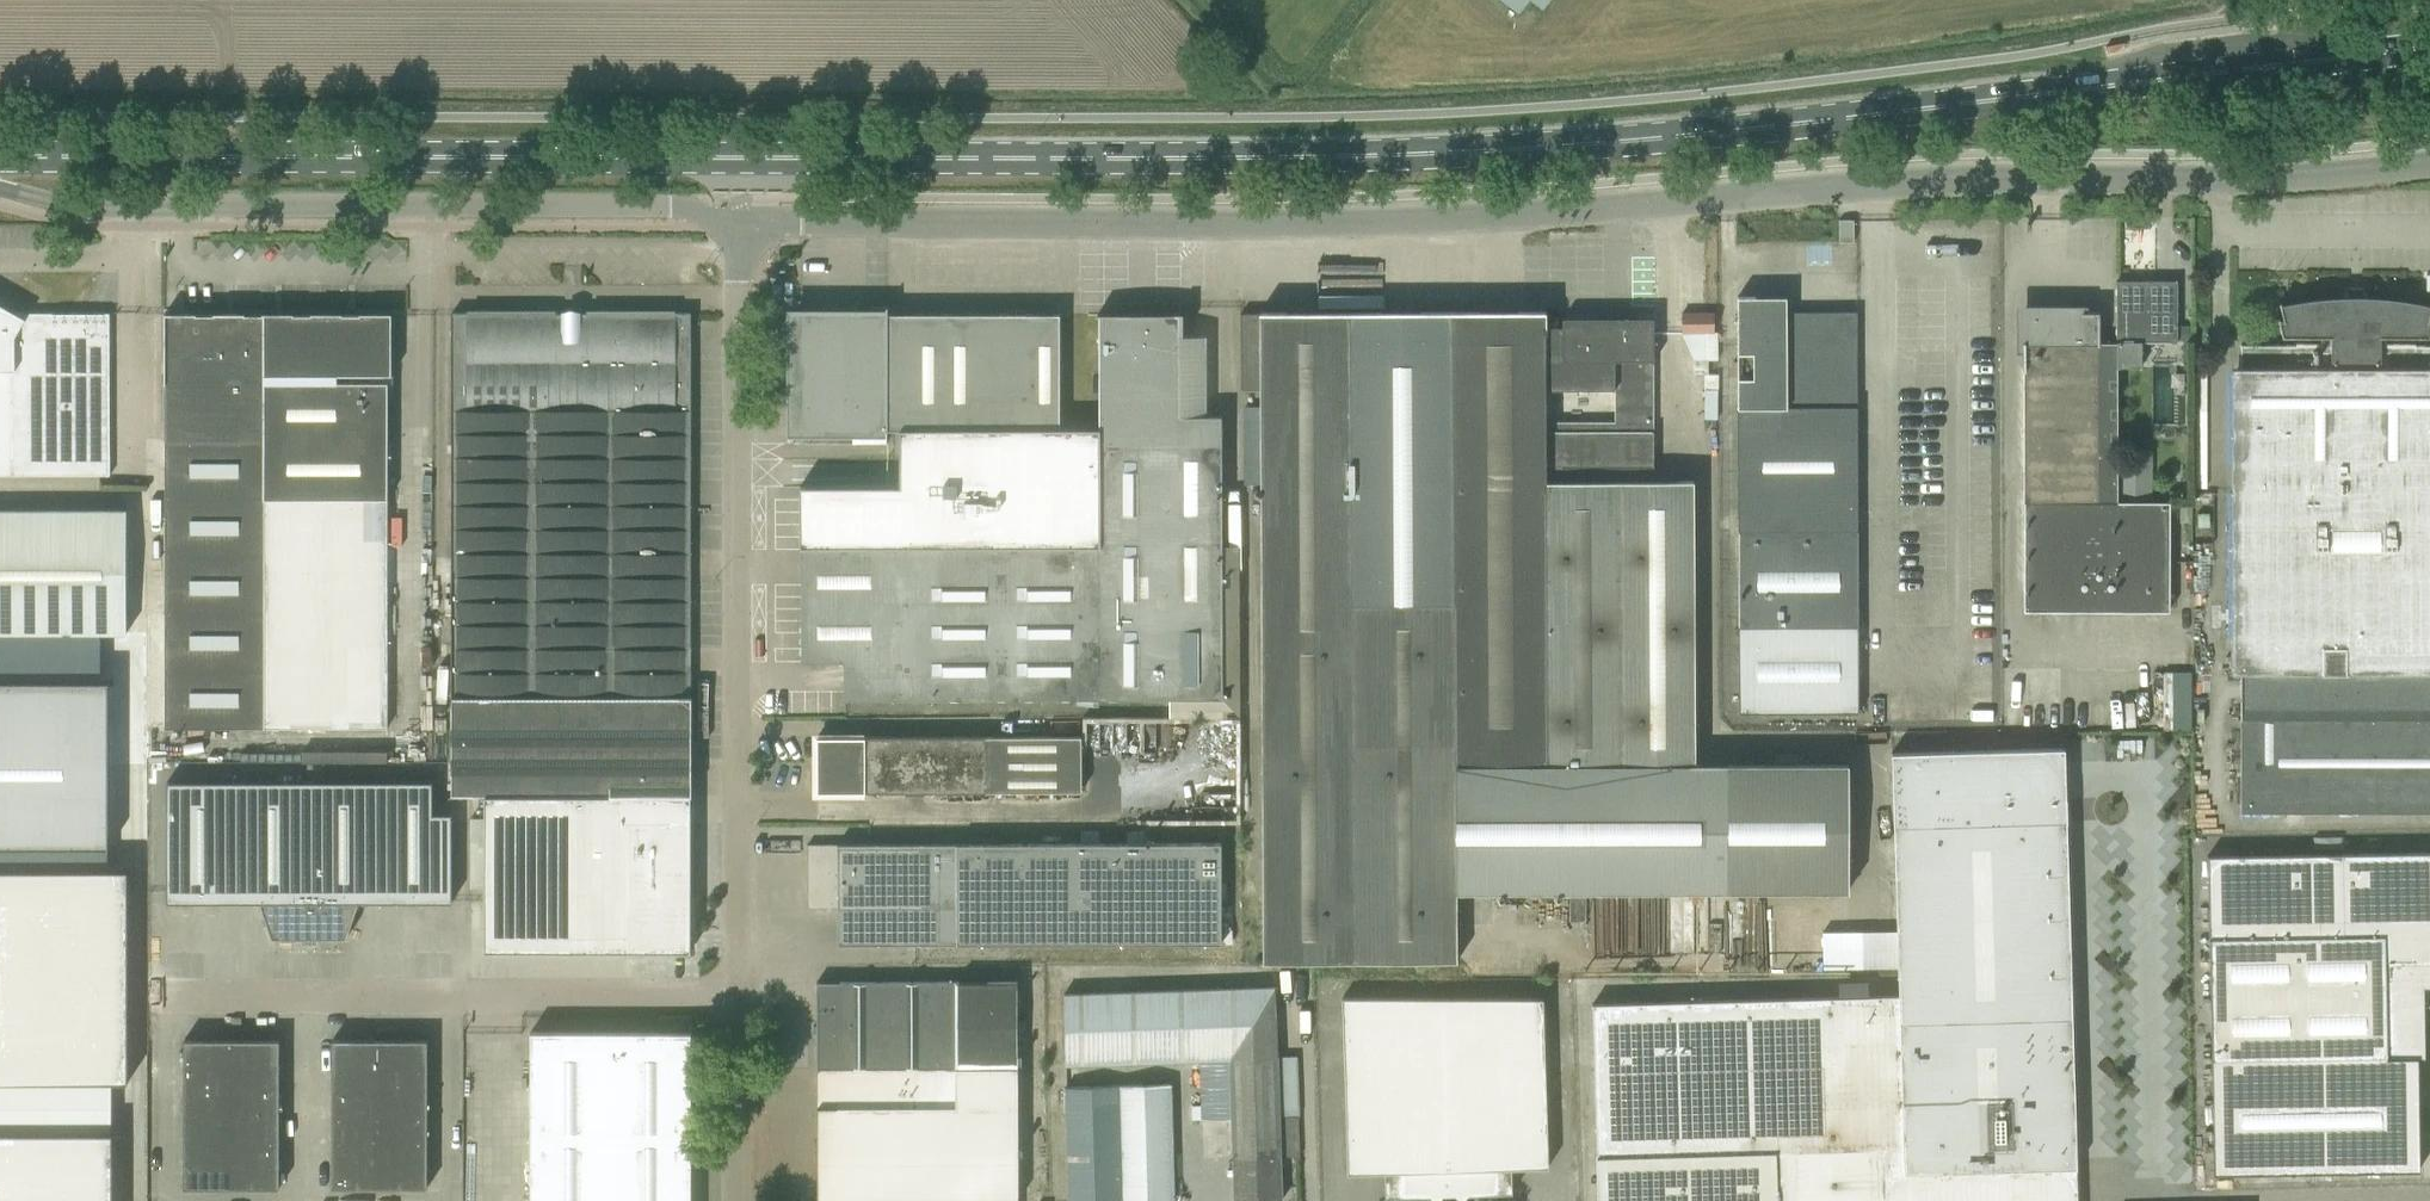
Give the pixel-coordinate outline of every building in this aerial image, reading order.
[(1518,12),(1527,0),(1503,0),(1518,12)] [(1542,9),(1549,0),(1530,0),(1542,9)] [(1853,219),(1839,220),(1839,241),(1853,241),(1853,219)] [(2098,342),(2098,312),(2022,312),(2021,611),(2168,611),(2168,502),(2116,502),(2117,366),(2140,366),(2140,342),(2176,342),(2177,282),(2116,281),(2115,342),(2098,342)] [(2415,345),(2415,343),(2385,343),(2385,337),(2428,337),(2429,330),(2429,319),(2428,318),(2429,309),(2429,303),(2429,305),(2408,300),(2387,298),(2366,296),(2366,292),(2344,292),(2344,296),(2323,297),(2301,300),(2280,304),(2280,302),(2278,303),(2282,317),(2277,319),(2282,337),(2320,336),(2320,343),(2295,343),(2295,345),(2240,345),(2240,369),(2238,807),(2429,813),(2429,346),(2415,345)] [(1857,430),(1866,430),(1866,410),(1857,410),(1856,311),(1786,312),(1786,296),(1737,297),(1739,713),(1858,712),(1858,627),(1857,430)] [(901,430),(901,487),(801,487),(801,546),(901,546),(1098,546),(1098,430),(1060,430),(1059,313),(887,314),(887,308),(889,308),(889,306),(871,306),(871,308),(872,308),(872,314),(800,314),(800,430),(901,430)] [(1694,766),(1693,482),(1544,483),(1544,466),(1627,466),(1651,466),(1651,468),(1653,468),(1653,318),(1651,318),(1651,321),(1564,321),(1564,318),(1562,318),(1562,326),(1546,326),(1546,310),(1258,311),(1258,313),(1240,313),(1240,389),(1259,389),(1261,963),(1456,961),(1455,892),(1731,891),(1847,890),(1846,765),(1730,766),(1694,766)] [(109,479),(109,313),(0,313),(0,479),(109,479)] [(387,728),(387,499),(387,375),(391,375),(391,313),(360,313),(360,314),(342,314),(342,313),(311,313),(311,314),(293,314),(293,313),(262,313),(262,314),(245,314),(245,313),(213,313),(213,314),(196,314),(196,313),(164,313),(164,383),(165,383),(165,728),(387,728)] [(447,446),(447,454),(451,454),(451,794),(484,794),(690,794),(690,313),(451,313),(451,446),(447,446)] [(1100,545),(1100,699),(1220,699),(1219,415),(1178,416),(1179,313),(1097,314),(1097,315),(1098,315),(1098,546),(1100,545)] [(1682,313),(1682,331),(1713,331),(1713,313),(1682,313)] [(2189,327),(2177,327),(2178,342),(2189,342),(2189,327)] [(0,509),(0,633),(100,633),(127,633),(127,632),(126,509),(98,509),(0,509)] [(844,699),(1100,699),(1100,545),(1098,546),(901,546),(901,661),(843,661),(843,662),(844,699)] [(801,662),(843,662),(843,661),(901,661),(901,546),(801,546),(801,662)] [(2163,728),(2192,727),(2191,669),(2162,670),(2163,728)] [(109,847),(109,730),(109,681),(100,681),(0,681),(0,848),(109,847)] [(1080,792),(1080,737),(819,737),(819,793),(985,792),(1080,792)] [(1592,1004),(1594,1065),(1597,1200),(2076,1200),(2075,1167),(2063,748),(1891,753),(1898,995),(1616,1004),(1592,1004)] [(166,781),(166,902),(259,902),(271,938),(346,938),(358,902),(451,902),(451,813),(432,813),(432,781),(166,781)] [(690,952),(691,823),(691,821),(664,821),(665,798),(691,798),(691,794),(690,794),(484,794),(483,952),(486,952),(486,951),(627,951),(627,952),(690,952)] [(1220,944),(1221,844),(807,844),(807,908),(837,908),(837,944),(1220,944)] [(2420,1056),(2423,1056),(2422,1001),(2429,1001),(2429,853),(2209,857),(2215,1171),(2422,1167),(2420,1056)] [(0,863),(0,1082),(128,1082),(128,863),(0,863)] [(817,1033),(817,1087),(1017,1088),(1017,982),(816,982),(817,1026),(813,1026),(813,1033),(817,1033)] [(1065,1064),(1200,1060),(1202,1119),(1231,1118),(1234,1200),(1235,1200),(1247,1200),(1281,1200),(1280,1156),(1299,1156),(1296,1056),(1276,1057),(1274,986),(1063,993),(1065,1064)] [(1342,997),(1347,1173),(1384,1172),(1385,1197),(1428,1196),(1431,1198),(1435,1200),(1437,1200),(1443,1195),(1454,1195),(1454,1194),(1461,1200),(1465,1196),(1466,1197),(1468,1194),(1512,1193),(1511,1168),(1548,1167),(1543,998),(1342,997)] [(695,1039),(695,1033),(691,1033),(691,1016),(658,1016),(658,1032),(530,1032),(530,1200),(690,1200),(690,1057),(695,1057),(695,1051),(698,1051),(699,1039),(695,1039)] [(145,1028),(128,1028),(129,1070),(146,1069),(145,1028)] [(183,1185),(279,1185),(279,1040),(184,1040),(183,1185)] [(331,1184),(427,1185),(427,1040),(331,1040),(331,1184)] [(1068,1182),(1068,1200),(1173,1200),(1170,1083),(1065,1087),(1068,1182)] [(817,1087),(817,1200),(1018,1200),(1018,1177),(1017,1088),(817,1087)] [(113,1132),(0,1132),(0,1200),(113,1200),(113,1132)]
